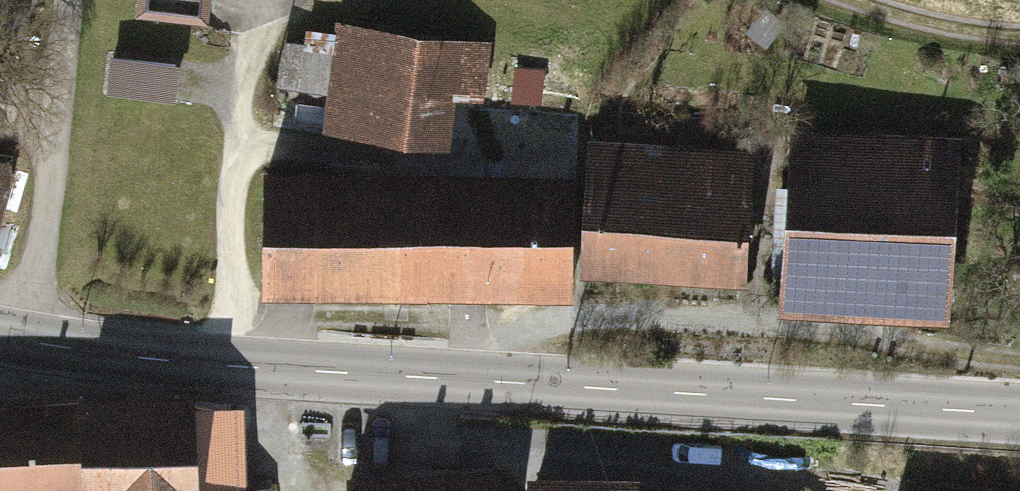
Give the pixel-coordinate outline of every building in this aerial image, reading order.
[(152,10),(200,14),(201,0),(153,0),(152,10)] [(339,26),(338,37),(330,100),(327,127),(447,142),(454,88),(486,92),(491,45),(339,26)] [(277,94),(330,100),(338,37),(306,33),(305,45),(284,42),(277,94)] [(112,56),(108,90),(176,97),(180,63),(112,56)] [(551,77),(517,74),(514,104),(548,107),(551,77)] [(961,131),(792,122),(782,302),(951,311),(961,131)] [(535,170),(264,164),(262,285),(578,292),(579,264),(581,135),(536,134),(535,170)] [(758,145),(581,135),(579,264),(749,276),(758,145)] [(20,156),(0,151),(0,231),(20,156)] [(0,390),(0,490),(275,490),(274,487),(220,488),(218,431),(203,431),(201,383),(0,390)] [(345,462),(346,490),(499,490),(497,457),(345,462)]
